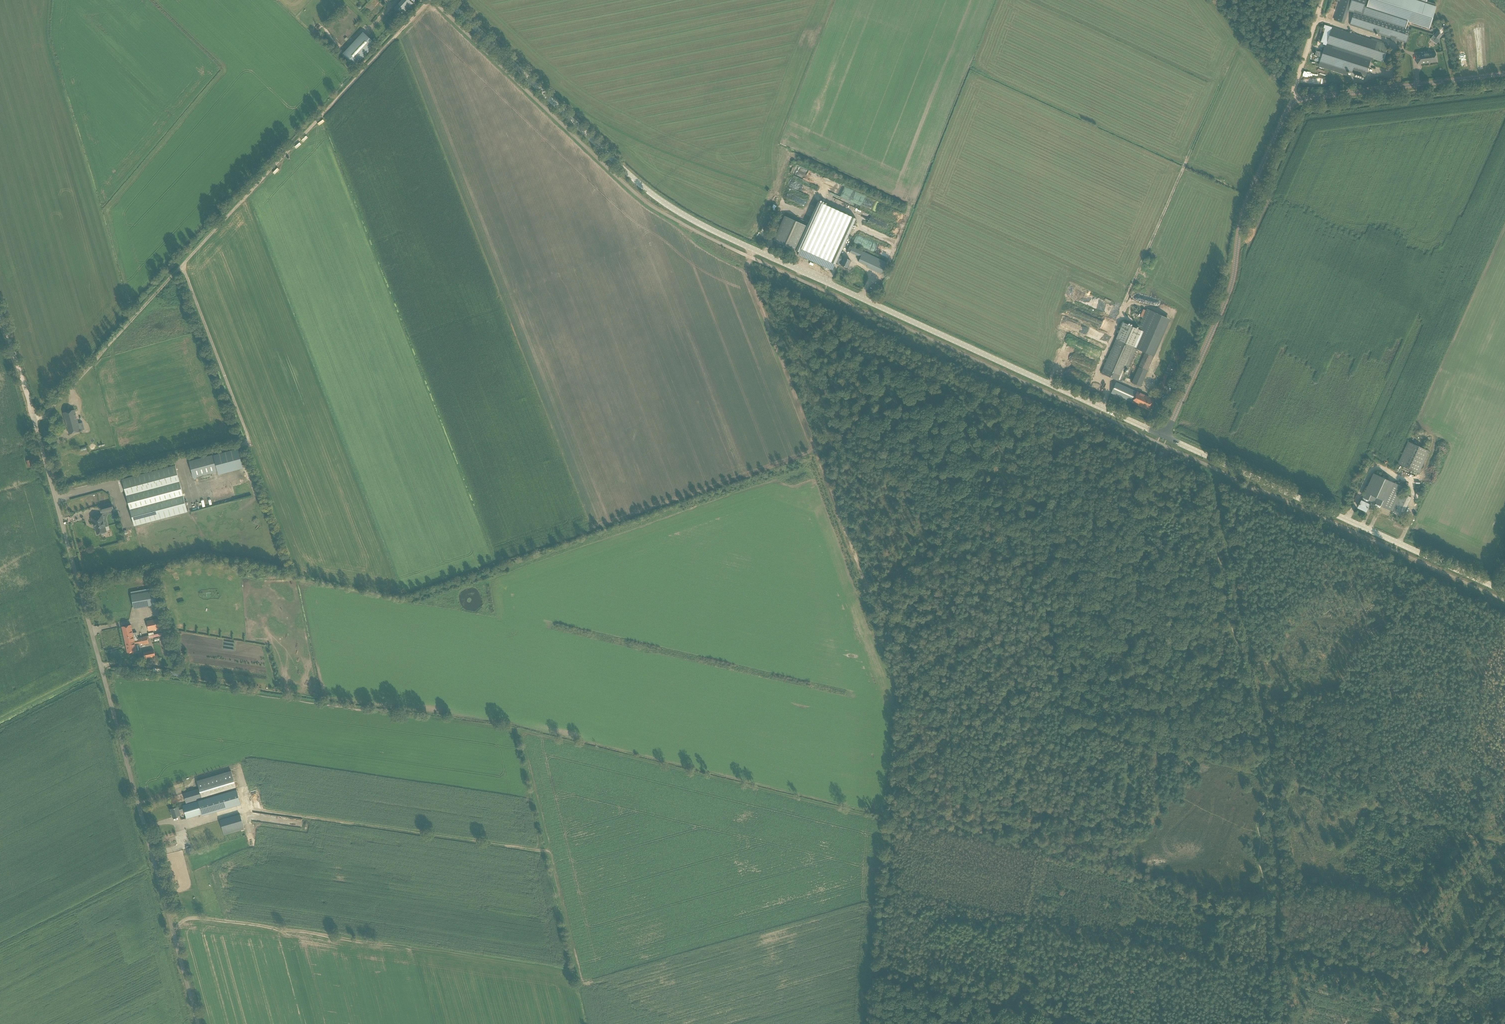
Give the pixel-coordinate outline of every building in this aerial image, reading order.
[(412,4),(409,0),(402,0),(394,9),(401,16),(412,4)] [(1344,23),(1348,11),(1351,0),(1336,0),(1340,2),(1334,20),(1344,23)] [(1348,11),(1354,12),(1354,10),(1361,12),(1364,5),(1365,6),(1367,0),(1351,0),(1348,11)] [(1366,8),(1408,22),(1428,28),(1436,4),(1426,1),(1426,0),(1369,0),(1367,6),(1366,8)] [(1354,12),(1350,25),(1391,38),(1390,40),(1395,41),(1396,39),(1400,41),(1401,41),(1406,43),(1411,30),(1406,28),(1406,27),(1408,22),(1366,8),(1367,6),(1365,6),(1364,5),(1361,12),(1354,10),(1354,12)] [(1324,52),(1320,62),(1347,71),(1348,71),(1351,72),(1355,73),(1365,77),(1370,60),(1373,60),(1373,59),(1382,62),(1387,47),(1388,45),(1383,44),(1377,42),(1377,41),(1377,40),(1371,39),(1371,40),(1332,27),(1326,26),(1321,42),(1327,44),(1326,44),(1326,45),(1324,52)] [(1434,35),(1431,39),(1436,43),(1439,39),(1442,35),(1438,32),(1435,36),(1434,35)] [(355,66),(375,44),(363,33),(343,55),(355,66)] [(1416,55),(1417,64),(1437,62),(1436,53),(1416,55)] [(849,191),(845,199),(855,203),(856,201),(854,200),(855,198),(857,199),(858,195),(849,191)] [(794,254),(831,270),(855,218),(818,202),(794,254)] [(773,240),(795,251),(807,226),(784,216),(773,240)] [(860,257),(863,252),(852,247),(849,252),(860,257)] [(858,262),(868,266),(872,256),(863,252),(860,257),(858,262)] [(844,258),(838,255),(835,262),(841,265),(840,265),(847,268),(850,260),(844,257),(844,258)] [(882,272),(887,263),(872,256),(868,266),(882,272)] [(1119,309),(1091,298),(1088,306),(1117,317),(1119,309)] [(1144,353),(1154,357),(1170,319),(1147,309),(1138,329),(1143,331),(1135,348),(1137,348),(1137,349),(1144,353)] [(1123,323),(1101,373),(1120,382),(1122,377),(1124,378),(1123,379),(1125,380),(1126,378),(1125,377),(1126,374),(1124,373),(1126,369),(1128,370),(1129,368),(1127,367),(1142,332),(1123,323)] [(1154,357),(1144,353),(1133,380),(1142,384),(1154,357)] [(1158,387),(1157,390),(1162,392),(1163,389),(1166,391),(1171,381),(1169,380),(1176,364),(1171,361),(1159,387),(1158,387)] [(1113,388),(1111,393),(1149,410),(1154,399),(1116,382),(1113,388)] [(63,413),(69,434),(83,430),(80,420),(78,421),(74,410),(63,413)] [(1419,473),(1429,451),(1408,441),(1398,464),(1419,473)] [(214,455),(189,462),(193,477),(194,479),(197,478),(196,476),(218,471),(219,474),(243,468),(239,452),(238,449),(214,455)] [(122,479),(134,526),(187,512),(175,465),(122,479)] [(1358,507),(1366,511),(1369,504),(1373,506),(1375,502),(1392,511),(1403,487),(1374,473),(1361,501),(1358,507)] [(1393,512),(1402,516),(1404,512),(1411,497),(1402,493),(1395,507),(1393,512)] [(100,506),(101,513),(113,510),(112,503),(100,506)] [(107,532),(103,518),(104,518),(103,514),(91,518),(93,525),(94,525),(97,534),(102,533),(102,534),(106,533),(105,532),(107,532)] [(139,593),(131,594),(133,609),(141,607),(139,593)] [(159,618),(146,621),(148,631),(161,628),(161,627),(164,626),(162,619),(160,619),(159,619),(159,618)] [(127,625),(122,627),(125,640),(126,646),(128,653),(132,652),(137,651),(137,653),(141,652),(139,645),(149,643),(147,636),(138,638),(137,637),(136,632),(133,633),(131,625),(127,625)] [(143,652),(144,658),(155,656),(154,650),(143,652)] [(198,799),(198,801),(203,799),(202,797),(236,787),(231,770),(197,780),(199,788),(195,790),(190,791),(189,790),(187,791),(187,792),(183,793),(186,803),(191,801),(198,799)] [(203,799),(198,801),(183,805),(183,806),(178,807),(171,809),(173,817),(180,815),(180,812),(184,811),(186,818),(191,817),(202,814),(202,815),(241,804),(237,790),(203,799)] [(240,814),(220,820),(224,835),(244,829),(240,814)] [(177,881),(179,891),(192,888),(189,874),(179,876),(179,877),(179,881),(177,881)]
